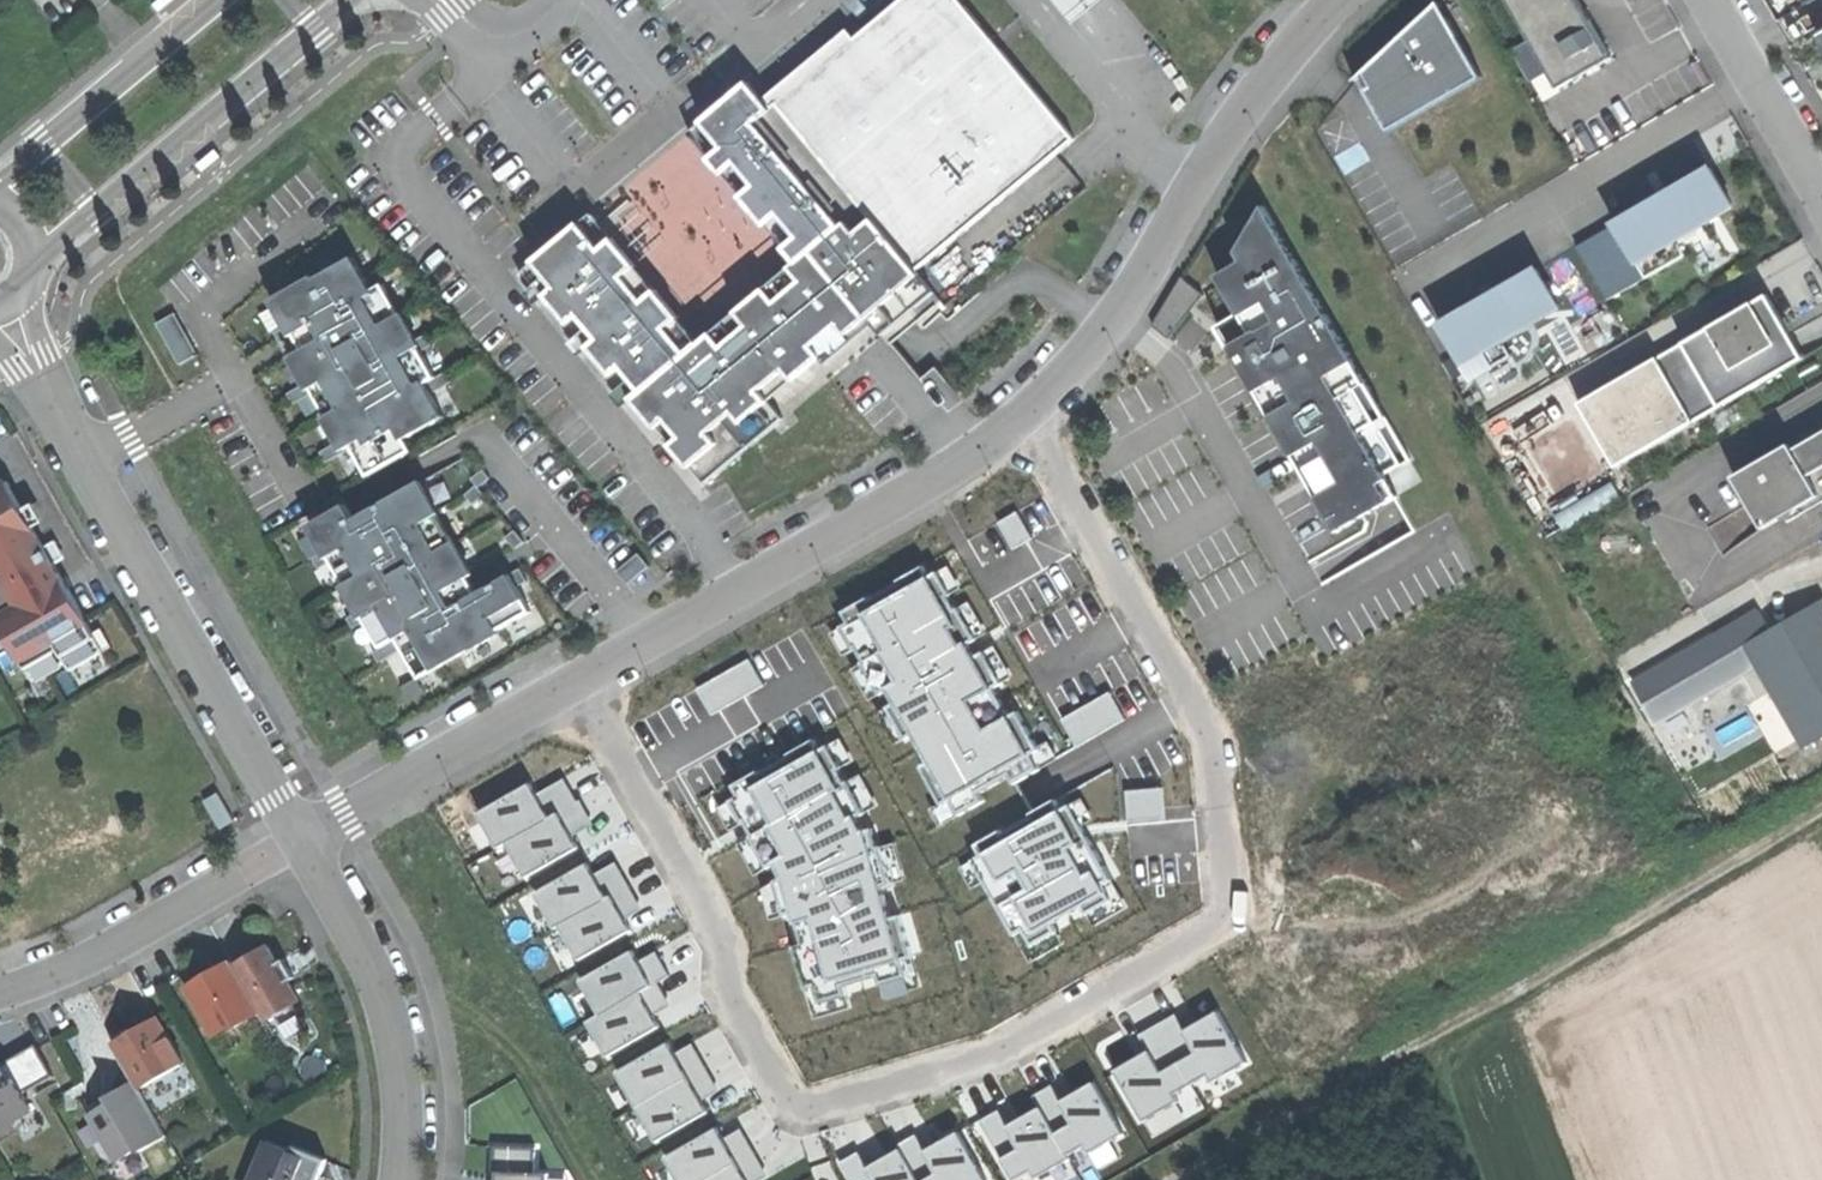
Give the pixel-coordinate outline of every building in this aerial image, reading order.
[(160,8),(170,0),(155,0),(154,1),(157,5),(160,8)] [(917,269),(1077,138),(963,0),(907,0),(856,42),(847,32),(766,99),(777,112),(759,126),(845,229),(853,222),(863,233),(878,221),(917,269)] [(1075,14),(1093,0),(1064,0),(1075,14)] [(1563,88),(1614,59),(1580,0),(1513,0),(1563,88)] [(1366,93),(1390,134),(1483,79),(1440,5),(1413,30),(1415,33),(1412,36),(1406,35),(1402,40),(1401,46),(1397,49),(1395,47),(1355,83),(1356,84),(1365,78),(1372,89),(1366,93)] [(603,250),(581,223),(537,259),(559,285),(549,293),(573,322),(581,316),(604,344),(592,354),(611,376),(627,363),(650,392),(642,398),(664,425),(671,420),(686,438),(678,445),(694,464),(718,444),(709,433),(736,410),(744,419),(771,397),(763,388),(785,370),(792,379),(825,353),(818,345),(847,321),(856,331),(923,276),(917,269),(878,221),(863,233),(853,222),(845,229),(759,126),(777,112),(766,99),(754,85),(706,125),(727,150),(712,162),(724,176),(743,160),(762,183),(748,194),(772,223),(784,213),(804,236),(788,249),(800,263),(793,268),(807,285),(784,303),(772,289),(742,313),(755,328),(730,348),(718,334),(693,355),(672,330),(685,320),(662,292),(651,302),(628,275),(639,265),(617,238),(603,250)] [(222,152),(219,149),(199,165),(206,173),(220,160),(226,156),(222,152)] [(1712,170),(1617,226),(1648,279),(1688,256),(1677,239),(1733,205),(1712,170)] [(1243,261),(1218,276),(1241,315),(1222,327),(1220,329),(1338,532),(1385,504),(1399,496),(1386,474),(1412,459),(1265,206),(1238,252),(1243,261)] [(355,256),(271,300),(286,326),(275,332),(281,342),(292,336),(295,334),(304,349),(293,355),(290,357),(306,383),(288,393),(294,404),(314,392),(328,416),(325,417),(338,442),(322,452),(328,462),(348,451),(347,449),(353,445),(370,476),(414,451),(407,437),(445,417),(432,394),(453,382),(447,372),(437,377),(422,351),(433,345),(427,334),(419,338),(404,312),(401,314),(384,284),(382,285),(375,273),(367,278),(355,256)] [(1539,271),(1442,327),(1474,380),(1513,357),(1502,339),(1560,306),(1539,271)] [(1765,300),(1582,404),(1620,468),(1804,356),(1765,300)] [(175,312),(157,323),(180,365),(199,354),(175,312)] [(1758,465),(1756,468),(1756,474),(1760,480),(1742,491),(1764,530),(1820,497),(1821,501),(1821,434),(1805,443),(1807,446),(1795,453),(1790,445),(1758,465)] [(1734,478),(1742,491),(1760,480),(1756,474),(1756,468),(1758,465),(1734,478)] [(473,478),(480,487),(492,477),(485,469),(473,478)] [(333,511),(312,523),(327,550),(314,557),(320,568),(333,560),(361,610),(349,618),(354,628),(367,621),(382,647),(375,652),(380,662),(404,648),(422,678),(502,632),(501,630),(533,611),(519,586),(529,581),(522,568),(512,573),(512,574),(480,593),(471,577),(475,575),(421,481),(356,519),(347,504),(345,505),(339,495),(328,501),(333,511)] [(9,482),(0,487),(0,623),(34,682),(66,664),(71,672),(113,648),(103,629),(96,633),(67,584),(9,482)] [(480,487),(469,497),(474,503),(486,494),(480,487)] [(516,530),(507,537),(517,549),(526,541),(516,530)] [(640,553),(618,571),(628,584),(651,566),(640,553)] [(1047,751),(948,554),(846,610),(889,728),(950,811),(1047,751)] [(1771,633),(1759,612),(1735,626),(1805,747),(1821,738),(1821,603),(1771,633)] [(1720,636),(1635,685),(1658,724),(1743,674),(1720,636)] [(717,712),(768,682),(753,657),(702,687),(717,712)] [(1068,718),(1084,744),(1130,717),(1115,691),(1068,718)] [(891,814),(838,725),(732,788),(782,883),(819,1024),(928,987),(887,862),(903,855),(891,814)] [(531,783),(479,813),(499,848),(508,843),(527,877),(579,847),(573,836),(594,824),(581,800),(578,801),(569,786),(565,778),(537,794),(531,783)] [(1169,815),(1168,787),(1134,788),(1135,816),(1169,815)] [(221,826),(234,819),(219,792),(206,800),(221,826)] [(1136,904),(1076,800),(976,857),(1040,963),(1136,904)] [(588,863),(536,893),(556,928),(561,926),(580,960),(632,930),(626,919),(643,909),(617,862),(595,874),(588,863)] [(270,944),(235,964),(262,1011),(267,1019),(302,999),(290,979),(296,975),(291,967),(286,957),(279,961),(270,944)] [(633,950),(581,980),(601,1014),(589,1021),(609,1056),(661,1026),(655,1015),(672,1005),(659,982),(671,975),(657,951),(640,961),(633,950)] [(235,964),(232,959),(207,975),(210,979),(191,990),(217,1035),(236,1024),(238,1027),(262,1011),(235,964)] [(189,986),(191,990),(210,979),(207,975),(197,981),(189,986)] [(1150,1051),(1117,1070),(1146,1121),(1180,1101),(1176,1093),(1210,1074),(1215,1081),(1249,1061),(1220,1011),(1187,1030),(1177,1014),(1141,1035),(1150,1051)] [(136,1082),(140,1089),(184,1063),(180,1056),(157,1018),(134,1032),(114,1044),(136,1082)] [(670,1042),(618,1072),(657,1141),(710,1111),(703,1100),(721,1090),(694,1043),(676,1053),(670,1042)] [(16,1126),(13,1122),(32,1110),(23,1095),(55,1077),(36,1046),(1,1066),(0,1064),(0,1136),(16,1126)] [(981,1120),(1015,1179),(1016,1179),(1033,1170),(1038,1178),(1072,1158),(1070,1154),(1086,1145),(1091,1153),(1125,1133),(1096,1081),(1074,1095),(1063,1101),(1054,1085),(1035,1096),(1041,1107),(1009,1125),(1000,1110),(981,1120)] [(140,1089),(136,1082),(116,1094),(119,1099),(109,1104),(90,1115),(118,1162),(139,1149),(141,1152),(148,1147),(168,1135),(140,1089)] [(667,1157),(680,1179),(761,1179),(770,1175),(743,1128),(725,1138),(719,1127),(667,1157)] [(841,1162),(851,1179),(988,1179),(960,1131),(926,1150),(917,1134),(899,1145),(901,1149),(869,1167),(860,1151),(841,1162)] [(269,1135),(250,1179),(324,1179),(333,1159),(269,1135)] [(496,1179),(502,1179),(502,1176),(536,1177),(536,1150),(497,1148),(496,1179)]
